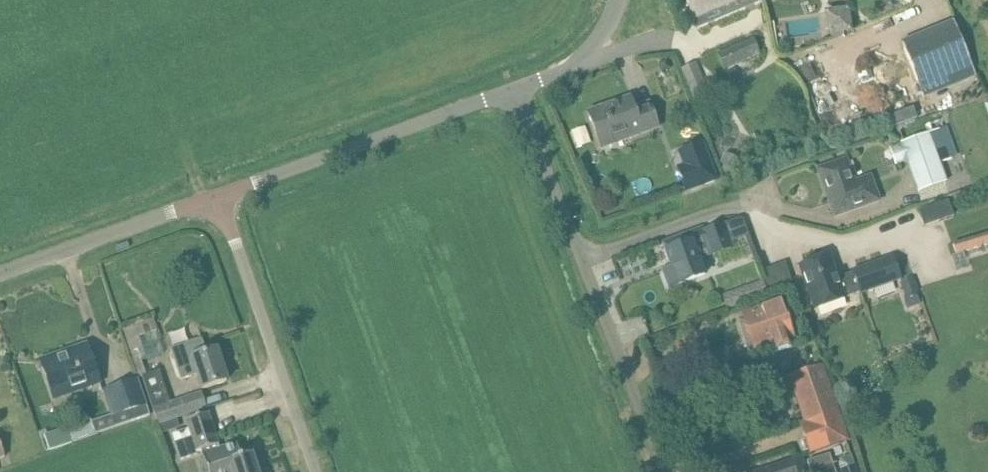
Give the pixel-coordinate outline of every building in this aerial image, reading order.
[(696,26),(759,0),(686,0),(696,26)] [(849,8),(824,11),(827,37),(831,36),(831,40),(844,35),(844,34),(853,33),(849,8)] [(903,48),(924,97),(975,76),(955,27),(903,48)] [(759,54),(752,38),(719,52),(726,69),(759,54)] [(667,60),(658,63),(661,71),(670,68),(667,60)] [(688,89),(693,100),(713,91),(708,80),(688,89)] [(635,109),(631,98),(588,113),(599,143),(628,133),(630,138),(658,127),(650,103),(635,109)] [(894,113),(895,122),(917,118),(916,109),(894,113)] [(953,158),(943,128),(900,143),(918,192),(947,182),(940,163),(953,158)] [(720,163),(737,170),(741,160),(725,153),(720,163)] [(716,180),(708,157),(677,169),(686,192),(716,180)] [(853,191),(842,162),(819,170),(835,215),(878,200),(872,185),(853,191)] [(953,218),(948,203),(941,205),(947,221),(953,218)] [(743,220),(740,218),(705,231),(704,228),(664,243),(672,267),(664,270),(670,287),(707,274),(702,258),(731,247),(729,243),(749,236),(743,220)] [(951,244),(955,255),(987,245),(987,233),(951,244)] [(899,277),(892,258),(832,280),(820,246),(795,255),(814,308),(859,292),(859,291),(899,277)] [(784,265),(770,268),(774,283),(788,280),(784,265)] [(914,279),(900,284),(908,307),(920,303),(916,292),(918,291),(914,279)] [(742,288),(723,295),(728,309),(747,302),(742,288)] [(792,336),(780,303),(744,315),(755,349),(770,344),(774,355),(792,348),(788,337),(792,336)] [(130,327),(123,329),(139,377),(142,376),(158,425),(177,418),(206,408),(201,393),(171,403),(159,370),(147,375),(130,327)] [(202,389),(227,381),(216,350),(207,353),(202,338),(170,349),(181,380),(197,375),(202,389)] [(99,382),(87,346),(42,362),(54,397),(99,382)] [(836,413),(820,367),(798,375),(808,405),(801,408),(806,423),(836,413)] [(72,442),(150,414),(137,379),(105,391),(113,413),(68,429),(72,442)] [(197,452),(201,451),(208,471),(258,471),(252,454),(241,457),(237,443),(219,449),(208,413),(187,420),(197,452)] [(177,418),(158,425),(161,434),(180,427),(177,418)] [(788,454),(745,461),(747,471),(791,471),(788,454)] [(810,471),(835,471),(829,455),(807,462),(810,471)] [(839,467),(841,471),(856,471),(853,463),(839,467)]
